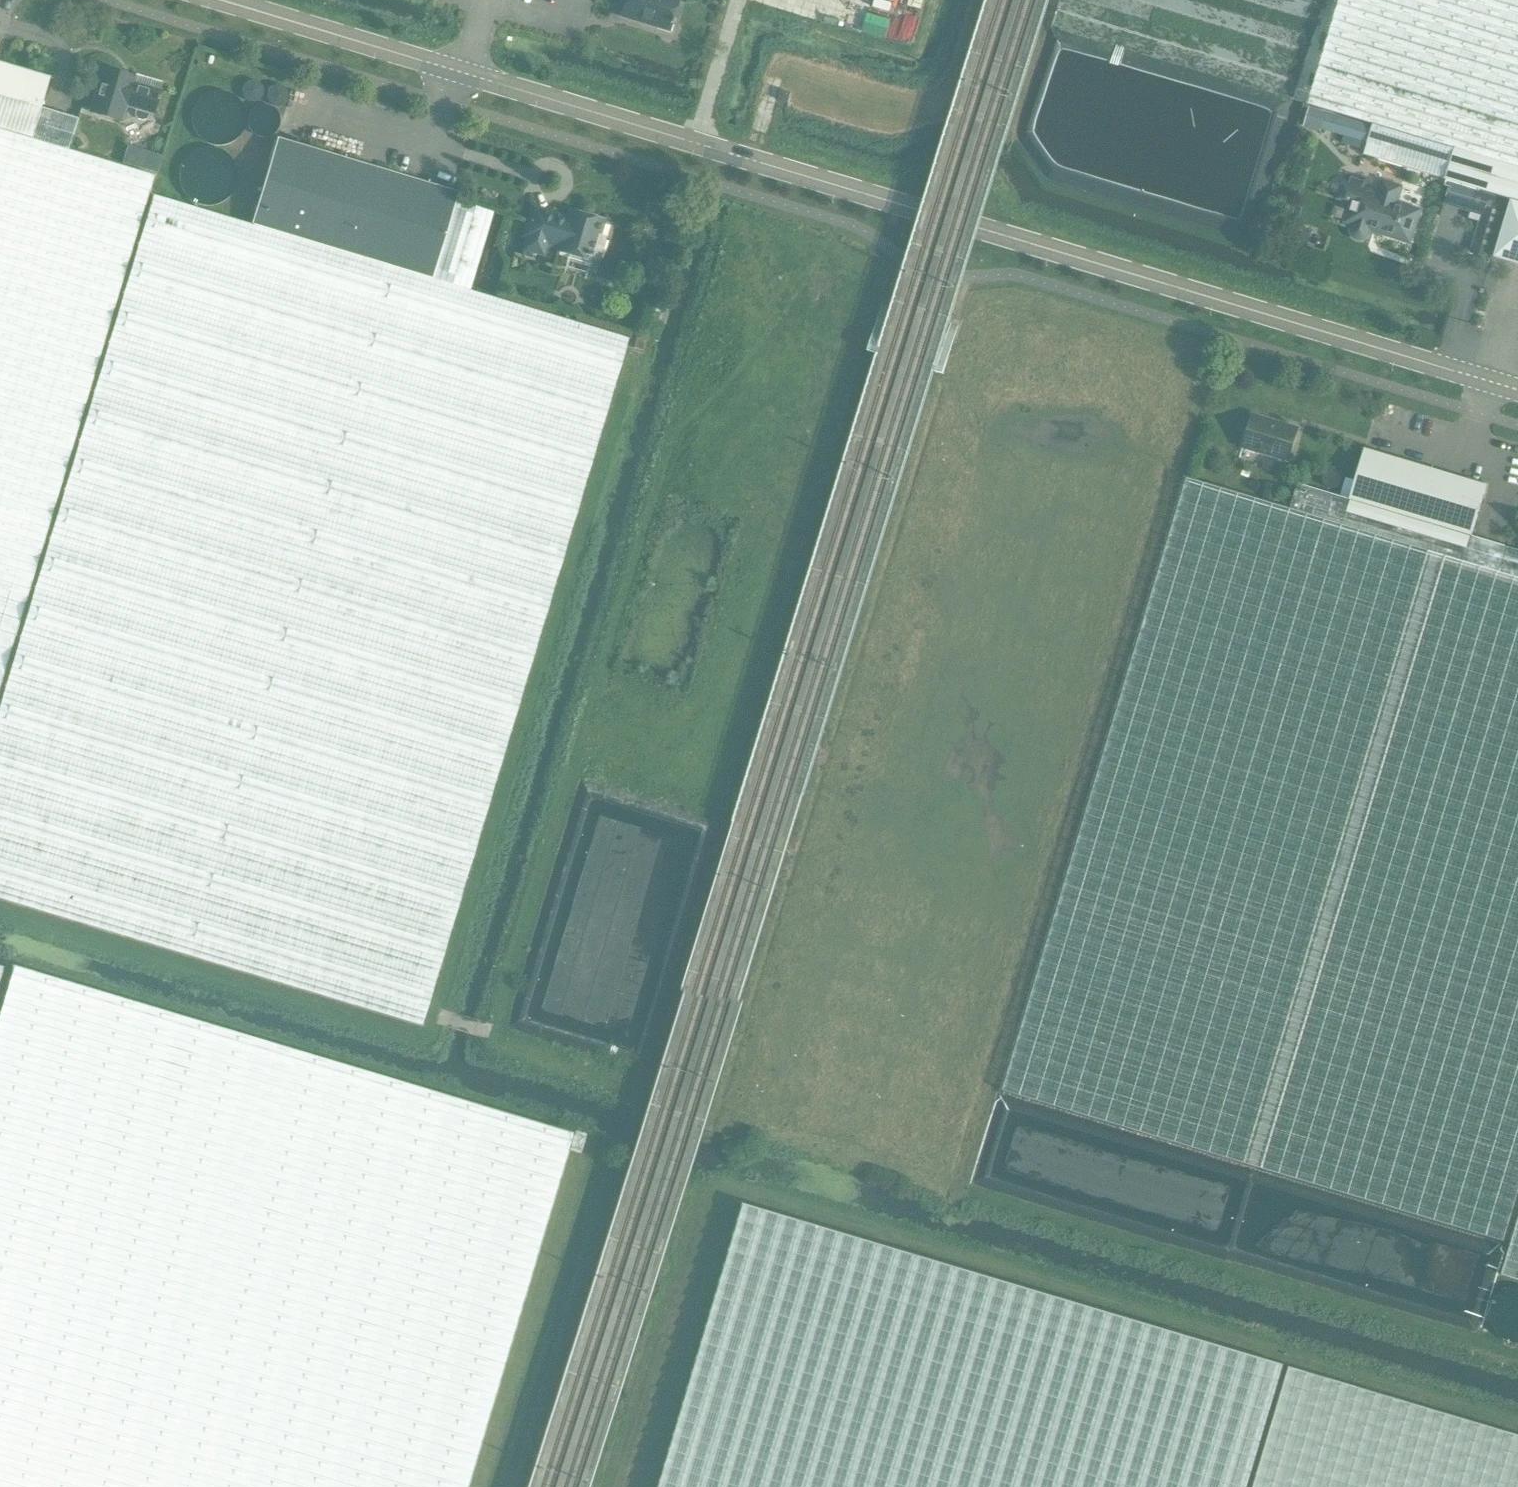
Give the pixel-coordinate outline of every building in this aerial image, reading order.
[(675,0),(624,0),(620,14),(650,23),(649,26),(666,31),(675,0)] [(1512,199),(1517,201),(1517,0),(1338,0),(1307,105),(1374,125),(1365,156),(1448,180),(1509,199),(1512,199)] [(31,139),(40,108),(49,78),(0,63),(0,129),(31,139)] [(137,108),(136,112),(136,114),(136,116),(137,117),(138,119),(139,119),(141,120),(143,120),(144,119),(146,119),(147,117),(147,116),(149,112),(153,113),(159,91),(133,83),(134,78),(103,69),(91,111),(121,120),(126,105),(137,108)] [(786,103),(788,94),(779,92),(777,101),(786,103)] [(40,108),(31,139),(0,129),(0,686),(154,176),(68,150),(77,119),(40,108)] [(1326,112),(1321,129),(1343,136),(1348,119),(1326,112)] [(278,138),(252,225),(432,279),(455,202),(458,192),(278,138)] [(1410,242),(1420,211),(1395,203),(1400,188),(1383,182),(1379,195),(1366,191),(1368,185),(1347,179),(1340,199),(1352,203),(1346,222),(1353,224),(1352,229),(1352,232),(1354,236),(1357,238),(1361,238),(1366,236),(1368,233),(1371,225),(1385,229),(1383,234),(1410,242)] [(1448,180),(1446,186),(1452,187),(1446,205),(1471,212),(1482,216),(1471,253),(1491,259),(1509,199),(1448,180)] [(455,202),(432,279),(252,225),(153,195),(0,704),(0,899),(421,1026),(628,338),(470,291),(493,213),(455,202)] [(1494,257),(1517,264),(1517,201),(1512,199),(1494,257)] [(598,259),(604,238),(598,236),(603,221),(569,210),(566,218),(532,208),(523,236),(527,237),(524,249),(543,255),(546,243),(558,247),(557,250),(591,261),(592,257),(598,259)] [(1243,447),(1288,461),(1298,428),(1253,414),(1243,447)] [(1365,449),(1350,499),(1472,536),(1487,485),(1365,449)] [(1472,536),(1350,499),(1298,484),(1290,508),(1187,477),(1002,1091),(1504,1242),(1517,1194),(1517,550),(1472,536)] [(570,1133),(522,1119),(421,1089),(13,967),(0,1011),(0,1486),(465,1486),(570,1133)] [(745,1203),(660,1486),(1247,1486),(1284,1364),(950,1264),(745,1203)] [(1502,1274),(1517,1279),(1517,1221),(1502,1274)] [(1290,1367),(1254,1486),(1517,1486),(1517,1435),(1290,1367)]
